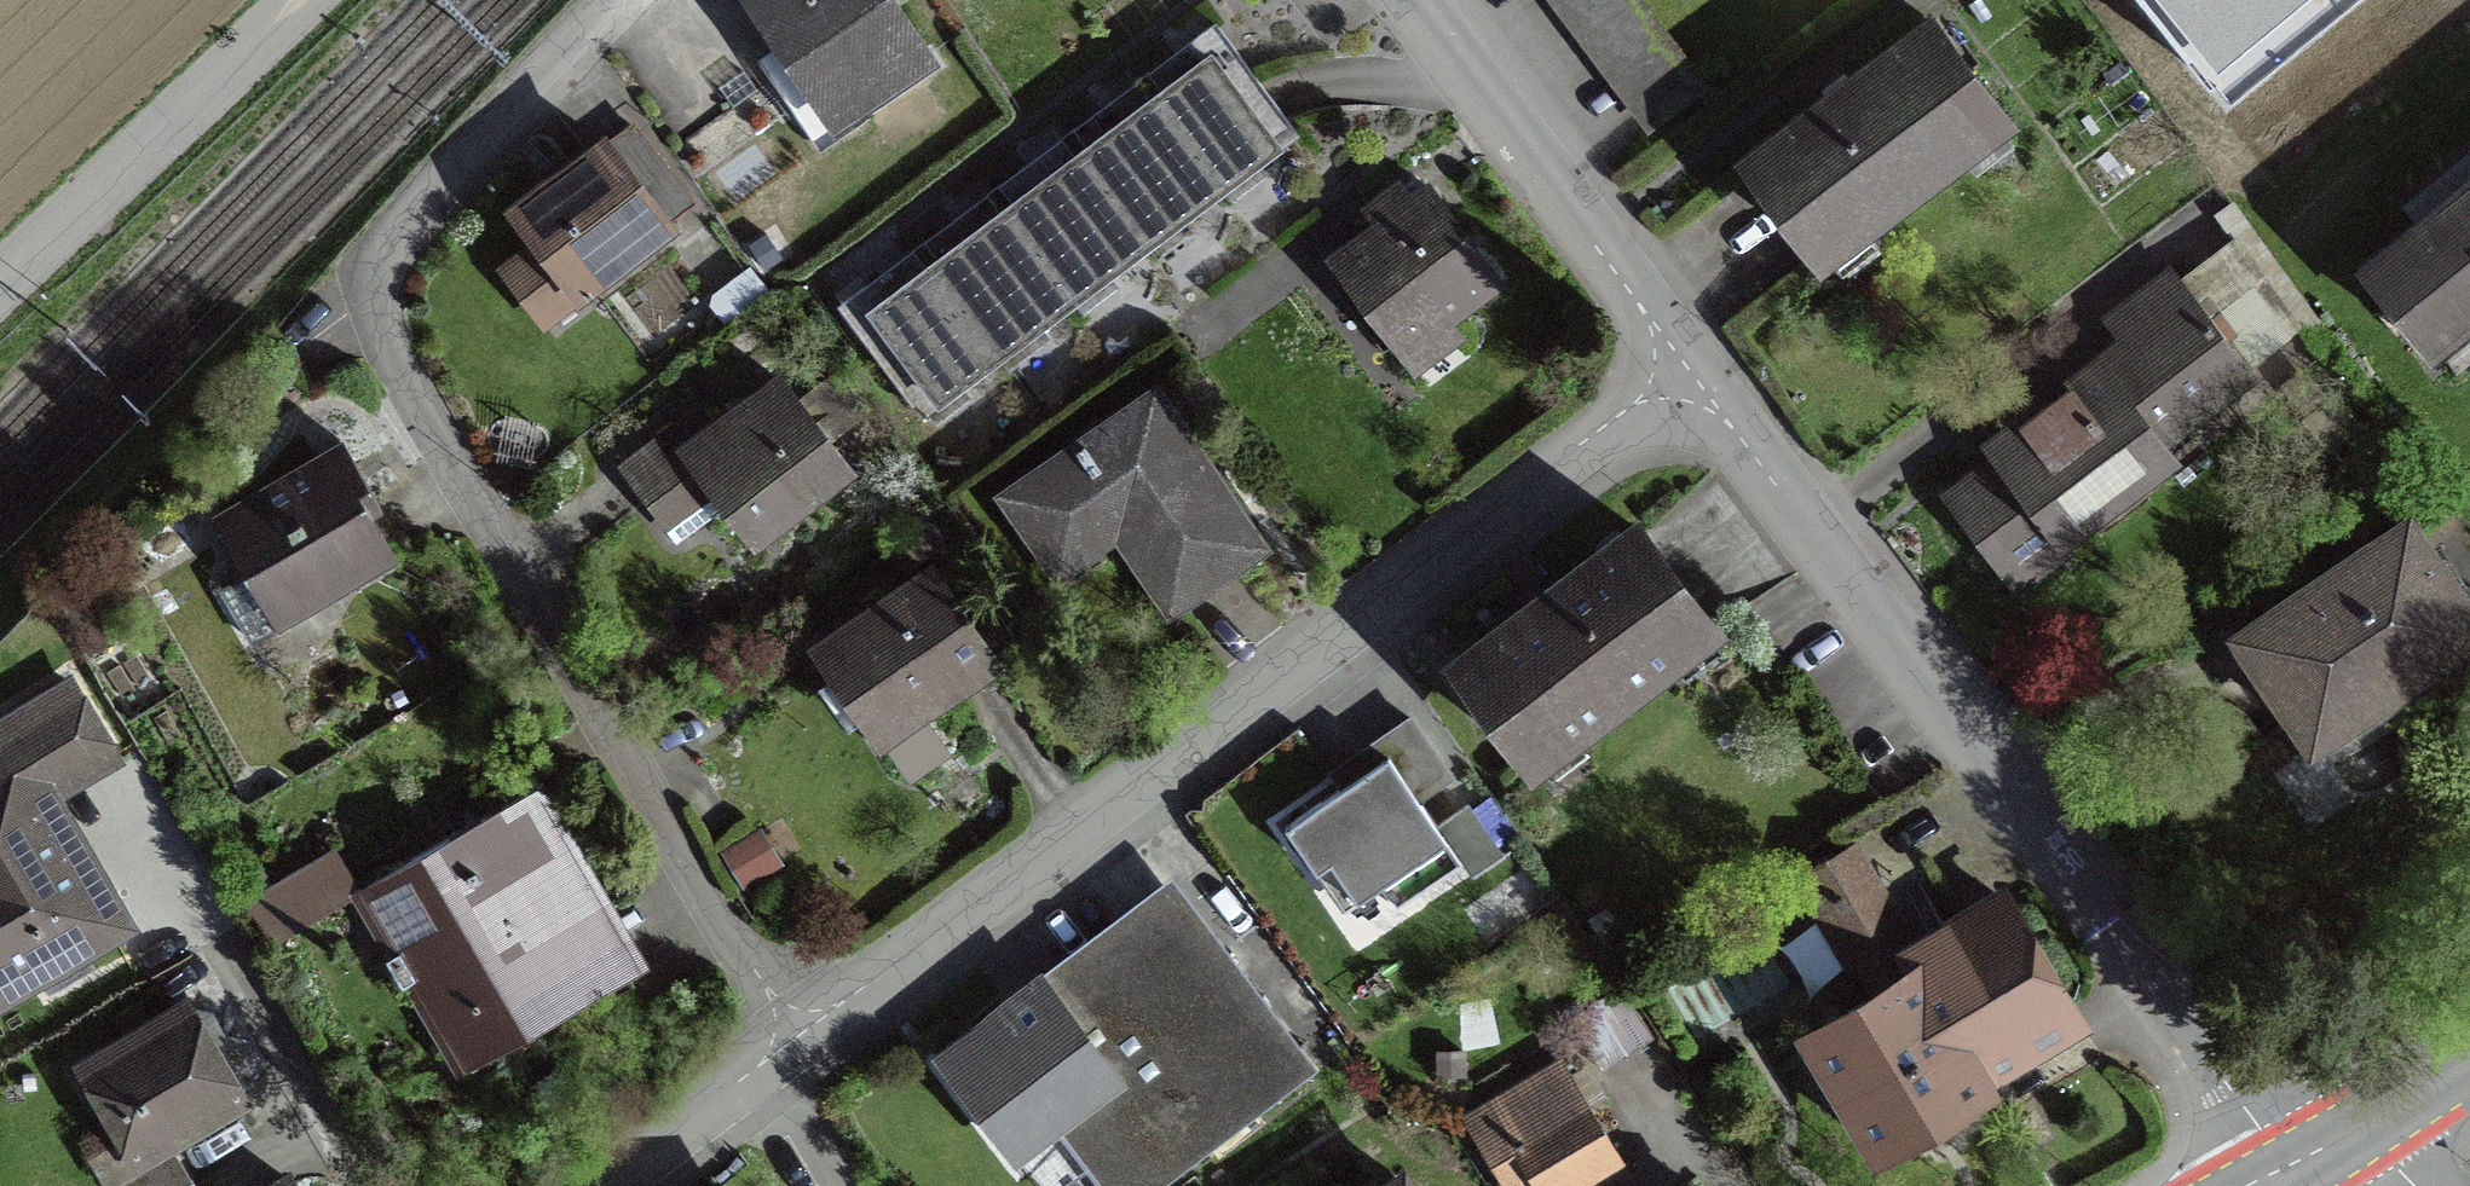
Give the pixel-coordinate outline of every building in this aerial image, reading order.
[(877,0),(751,0),(796,66),(770,84),(808,139),(920,64),(877,0)] [(1630,0),(1551,0),(1648,127),(1698,89),(1630,0)] [(2266,24),(2296,0),(2139,0),(2194,67),(2258,15),(2266,24)] [(1748,162),(1820,259),(2000,125),(1927,28),(1840,93),(1748,162)] [(908,260),(845,305),(924,413),(1302,140),(1223,32),(1160,78),(1097,123),(1034,169),(971,214),(908,260)] [(662,227),(600,148),(515,213),(540,245),(504,272),(544,322),(579,295),(581,298),(583,297),(579,292),(662,227)] [(2458,194),(2362,272),(2425,351),(2469,314),(2469,185),(2458,194)] [(1368,214),(1379,230),(1332,265),(1398,353),(1494,282),(1428,193),(1401,213),(1389,198),(1368,214)] [(2000,468),(1950,506),(2015,592),(2065,554),(2054,539),(2166,455),(2154,440),(2287,341),(2249,291),(2205,324),(2169,276),(2110,320),(2131,348),(2102,371),(2101,369),(1989,453),(2000,468)] [(684,444),(672,428),(621,468),(676,541),(724,504),(751,537),(840,468),(776,384),(705,438),(700,432),(684,444)] [(1059,584),(1119,544),(1167,613),(1256,548),(1151,397),(1002,500),(1059,584)] [(251,647),(289,625),(284,617),(389,556),(366,517),(371,507),(367,495),(349,492),(331,460),(214,528),(244,579),(220,593),(251,647)] [(2241,641),(2311,744),(2469,637),(2469,628),(2446,592),(2405,531),(2241,641)] [(1530,765),(1532,763),(1539,772),(1578,742),(1572,733),(1665,663),(1672,671),(1713,640),(1706,632),(1708,630),(1635,533),(1457,668),(1530,765)] [(930,574),(816,655),(876,742),(879,739),(905,776),(942,750),(916,713),(991,662),(930,574)] [(2,987),(6,993),(37,974),(47,977),(114,937),(56,839),(60,819),(48,796),(111,760),(68,688),(0,728),(0,736),(12,757),(0,765),(0,988),(2,987)] [(1377,891),(1393,914),(1460,868),(1386,760),(1282,831),(1314,877),(1327,868),(1354,907),(1377,891)] [(531,792),(349,897),(455,1079),(605,993),(573,937),(605,919),(531,792)] [(1824,1107),(1841,1097),(1877,1156),(1982,1093),(1967,1068),(2066,1009),(2005,906),(1906,965),(1895,947),(1902,942),(1848,853),(1800,882),(1853,971),(1860,967),(1877,996),(1807,1038),(1811,1045),(1793,1055),(1824,1107)] [(1037,989),(939,1064),(1010,1156),(1048,1127),(1094,1185),(1163,1185),(1304,1079),(1166,899),(1060,979),(1106,1040),(1087,1055),(1037,989)] [(207,1018),(186,1013),(94,1067),(118,1107),(111,1124),(132,1160),(237,1098),(212,1057),(217,1037),(207,1018)] [(1553,1077),(1472,1125),(1496,1165),(1523,1149),(1545,1185),(1561,1185),(1603,1161),(1553,1077)] [(117,1185),(187,1185),(189,1185),(171,1154),(117,1185)]
